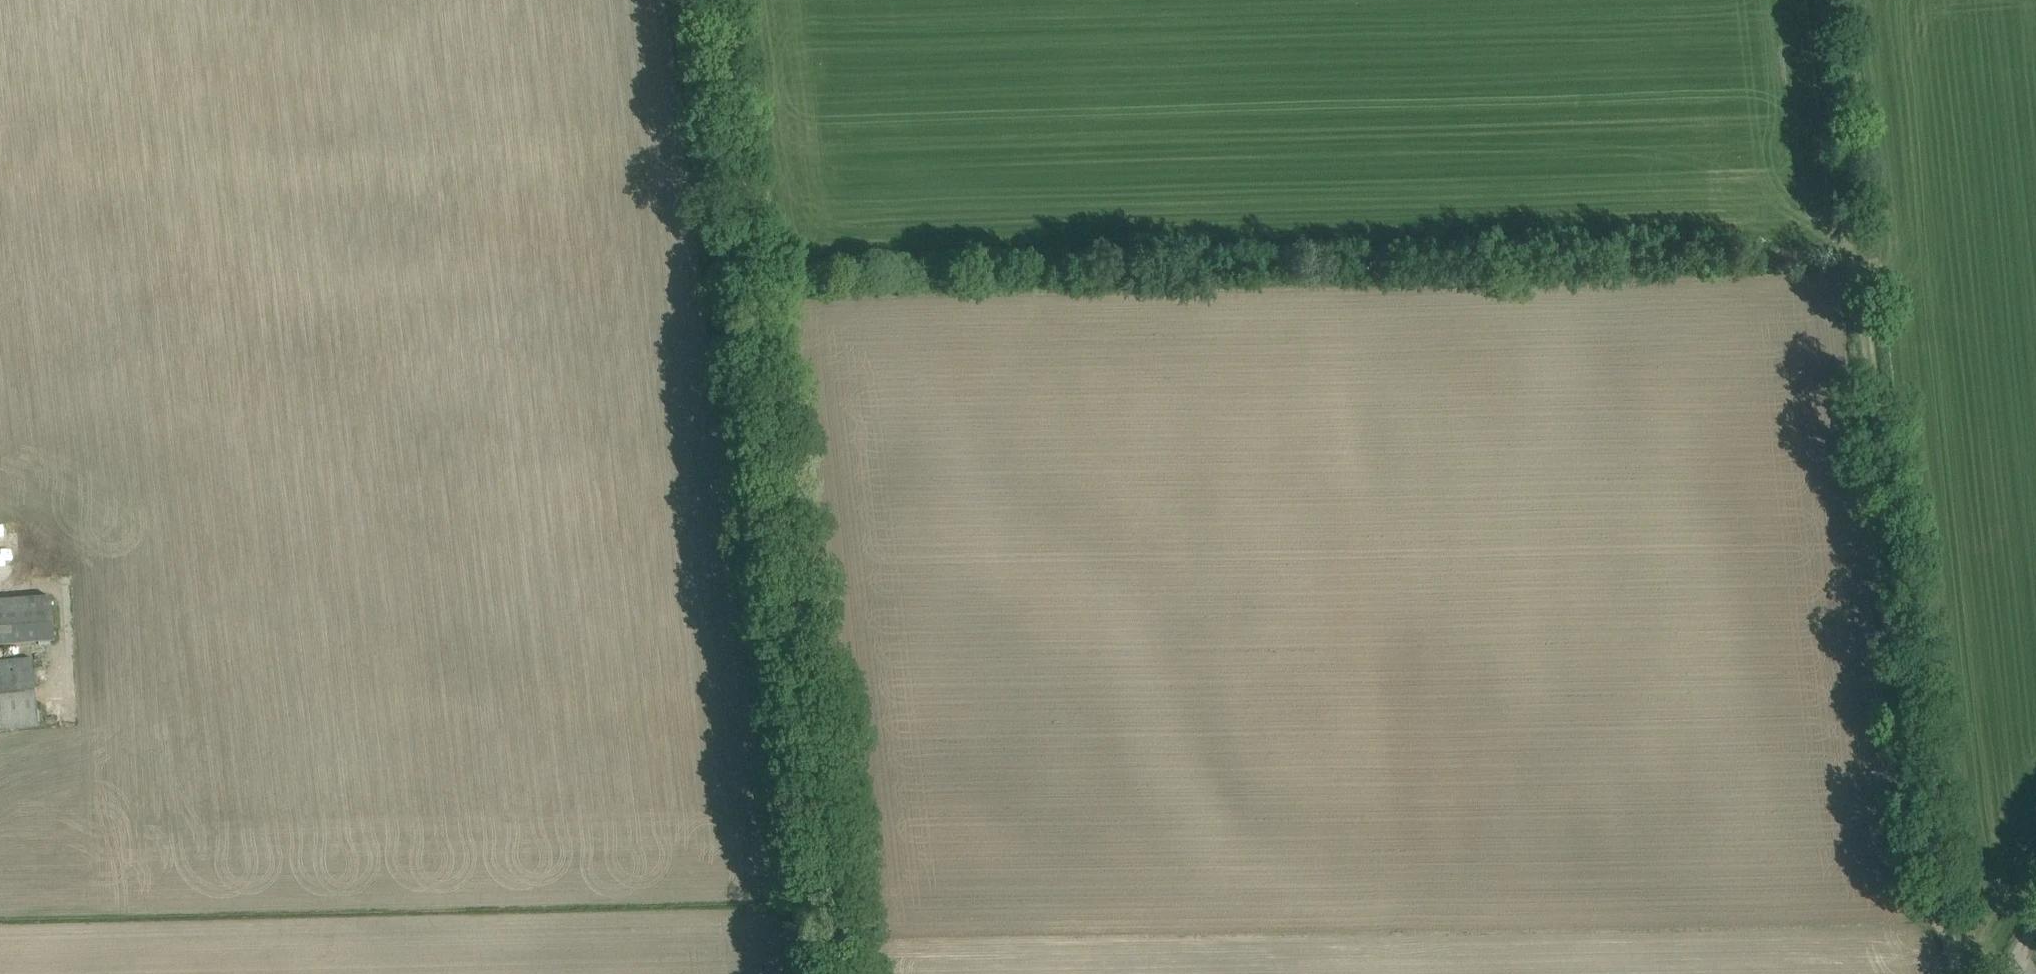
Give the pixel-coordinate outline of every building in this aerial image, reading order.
[(52,597),(0,601),(0,646),(56,642),(52,597)] [(34,661),(0,664),(0,730),(40,726),(34,661)]
